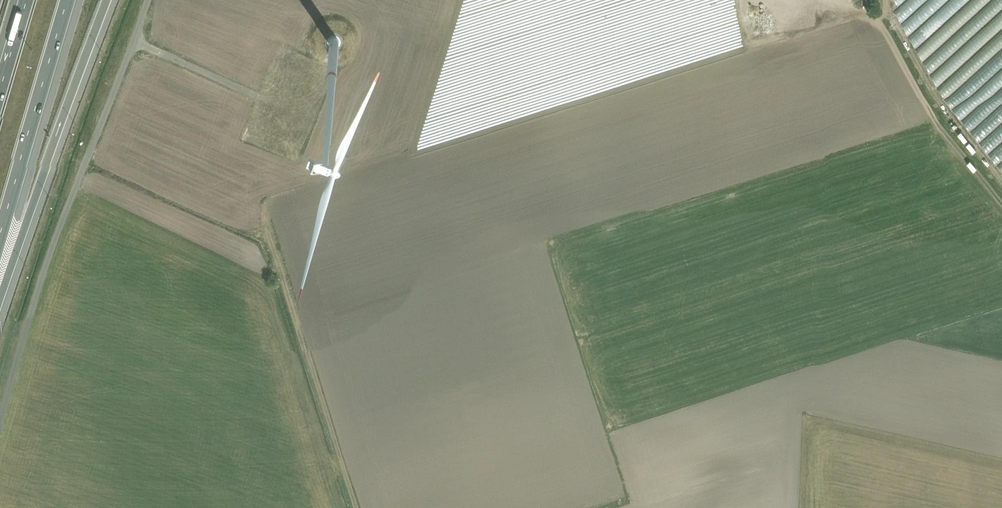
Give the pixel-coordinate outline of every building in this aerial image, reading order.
[(793,33),(801,30),(799,24),(791,27),(793,33)]
